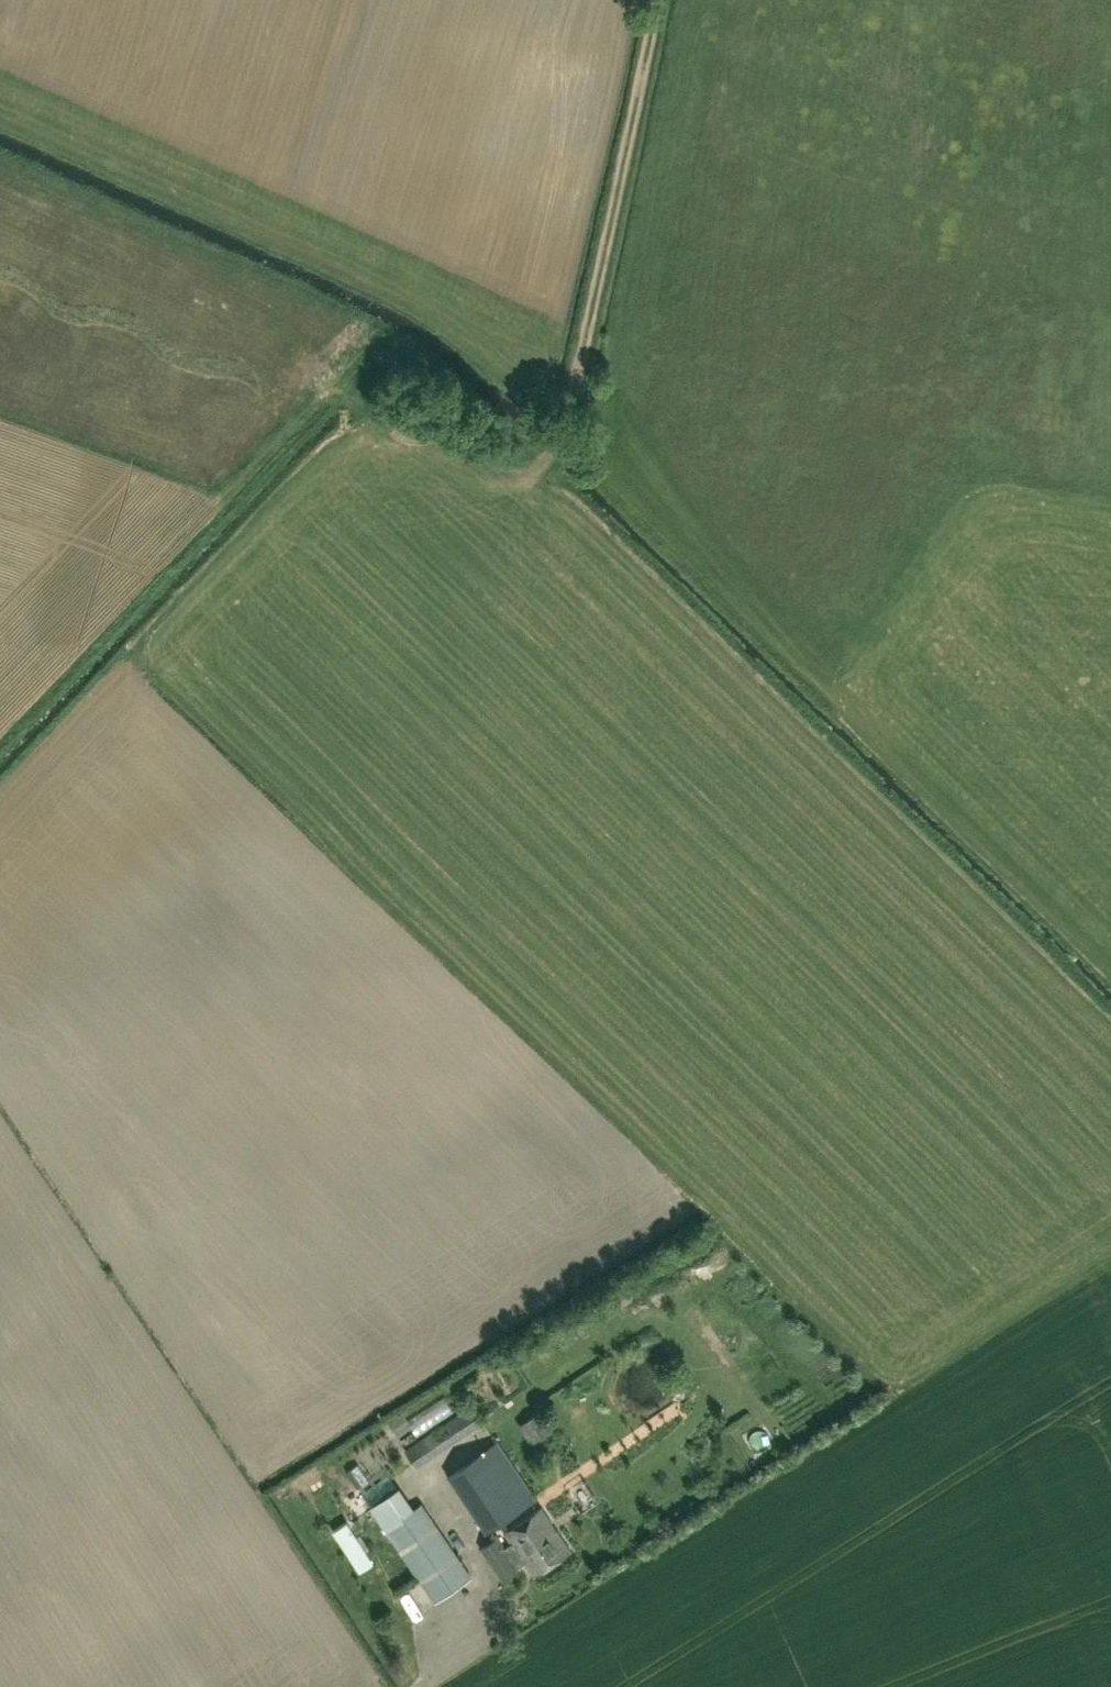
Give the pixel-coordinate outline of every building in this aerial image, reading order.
[(465,1404),(411,1453),(420,1464),(474,1414),(465,1404)] [(535,1497),(497,1441),(452,1471),(489,1528),(535,1497)] [(470,1575),(421,1504),(422,1503),(414,1493),(398,1505),(381,1517),(387,1527),(385,1528),(434,1600),(470,1575)] [(540,1506),(504,1531),(511,1542),(504,1547),(496,1536),(480,1547),(501,1577),(517,1567),(516,1565),(523,1560),(532,1573),(569,1549),(540,1506)]
